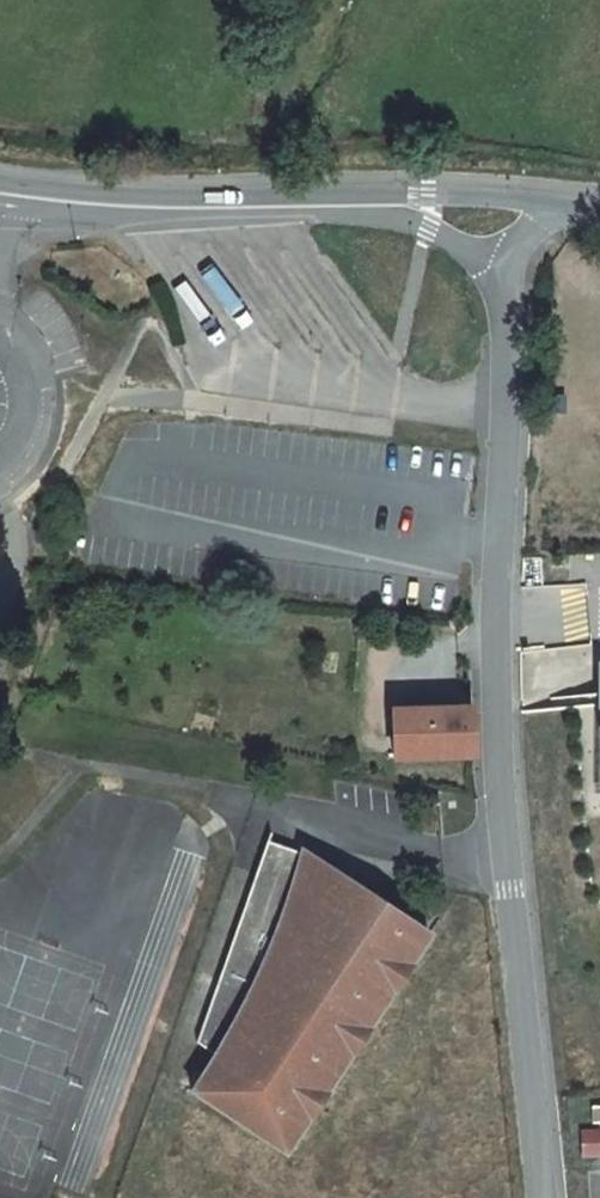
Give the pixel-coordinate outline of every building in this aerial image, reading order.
[(473,707),(393,709),(395,758),(475,756),(473,707)] [(165,830),(90,806),(79,838),(57,832),(14,972),(36,981),(25,1004),(193,1057),(197,1042),(199,1036),(268,841),(275,819),(245,809),(226,867),(210,861),(215,848),(189,839),(201,812),(176,805),(165,830)] [(221,1051),(218,1055),(216,1058),(213,1057),(213,1059),(214,1060),(195,1090),(193,1089),(191,1091),(195,1092),(224,1111),(223,1112),(225,1113),(226,1112),(254,1130),(254,1132),(255,1133),(255,1132),(285,1151),(284,1152),(287,1154),(289,1152),(287,1150),(306,1121),(308,1122),(309,1120),(308,1119),(327,1088),(329,1090),(331,1088),(329,1086),(349,1057),(350,1058),(351,1056),(349,1055),(369,1024),(371,1026),(372,1024),(371,1023),(390,993),(392,994),(394,992),(392,991),(411,961),(413,962),(414,960),(413,960),(430,935),(336,873),(330,882),(301,872),(307,854),(268,841),(199,1036),(221,1051)] [(199,1036),(197,1042),(218,1055),(221,1051),(199,1036)] [(582,1130),(582,1157),(599,1156),(599,1129),(582,1130)]
